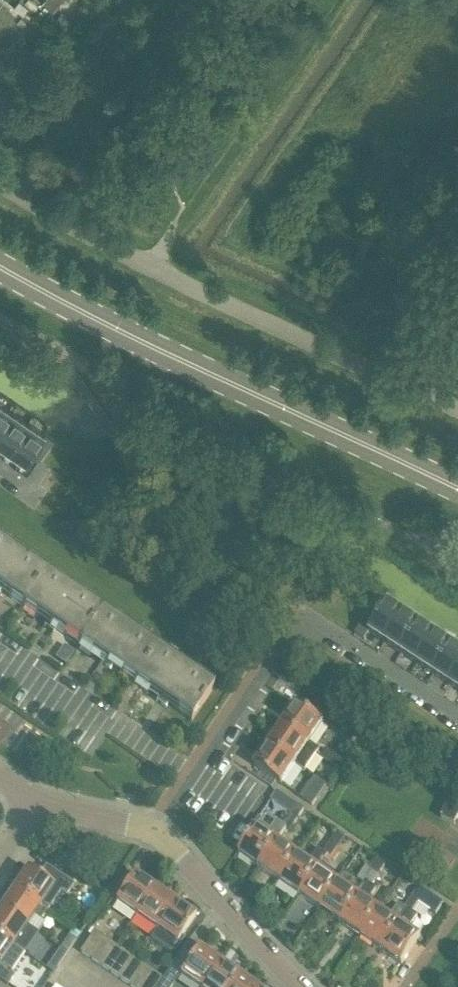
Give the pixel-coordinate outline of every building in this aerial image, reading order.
[(41,2),(52,11),(62,0),(43,0),(41,2)] [(18,1),(13,8),(22,15),(28,8),(18,1)] [(60,14),(52,23),(61,32),(63,30),(69,24),(70,23),(60,14)] [(69,24),(63,30),(70,37),(76,30),(69,24)] [(0,94),(0,95),(14,105),(21,95),(7,84),(0,94)] [(11,411),(0,404),(0,427),(11,411)] [(8,450),(27,422),(11,411),(0,427),(0,445),(8,450)] [(25,462),(25,461),(30,454),(34,447),(39,440),(44,433),(27,422),(8,450),(25,462)] [(44,433),(39,440),(48,446),(52,439),(44,433)] [(48,446),(39,440),(34,447),(43,453),(48,446)] [(43,453),(34,447),(30,454),(38,460),(43,453)] [(17,554),(0,542),(0,579),(17,554)] [(45,573),(17,554),(0,579),(0,590),(23,606),(45,573)] [(51,625),(73,592),(45,573),(23,606),(51,625)] [(79,644),(101,611),(73,592),(51,625),(79,644)] [(388,604),(379,599),(374,606),(383,612),(388,604)] [(386,644),(404,615),(388,604),(383,612),(378,619),(374,626),(369,633),(386,644)] [(383,612),(374,606),(369,613),(378,619),(383,612)] [(107,663),(129,630),(101,611),(79,644),(107,663)] [(369,613),(365,620),(374,626),(378,619),(369,613)] [(386,644),(402,655),(421,626),(404,615),(386,644)] [(369,633),(374,626),(365,620),(360,627),(369,633)] [(421,626),(402,655),(418,665),(437,636),(421,626)] [(369,633),(360,627),(356,634),(365,640),(369,633)] [(135,682),(157,649),(129,630),(107,663),(135,682)] [(434,676),(453,647),(437,636),(418,665),(434,676)] [(450,686),(457,674),(457,650),(453,647),(434,676),(450,686)] [(163,701),(185,669),(157,649),(135,682),(163,701)] [(192,720),(213,688),(185,669),(163,701),(192,720)] [(450,686),(457,691),(457,674),(450,686)] [(349,722),(316,699),(307,712),(296,704),(282,725),(310,744),(324,723),(340,734),(349,722)] [(306,772),(319,752),(309,745),(310,744),(282,725),(268,745),(296,764),(295,765),(306,772)] [(282,785),(295,765),(296,764),(268,745),(254,766),(282,785)] [(332,764),(337,757),(326,750),(321,757),(332,764)] [(342,772),(347,764),(337,757),(332,764),(342,772)] [(313,805),(318,798),(307,791),(302,798),(313,805)] [(457,818),(457,803),(450,799),(441,817),(455,824),(457,818)] [(297,820),(305,809),(297,804),(290,815),(297,820)] [(290,830),(297,820),(290,815),(283,825),(278,822),(271,831),(260,823),(239,854),(259,868),(278,840),(286,828),(290,830)] [(338,848),(345,837),(338,832),(330,843),(338,848)] [(279,882),(298,854),(278,840),(259,868),(279,882)] [(331,858),(338,848),(330,843),(324,853),(319,849),(310,862),(298,854),(279,882),(300,896),(325,859),(328,856),(331,858)] [(320,909),(345,873),(325,859),(300,896),(320,909)] [(379,875),(386,865),(378,860),(371,870),(379,875)] [(372,885),(379,875),(371,870),(367,867),(357,881),(345,873),(320,909),(340,923),(359,895),(358,894),(366,882),(371,886),(372,885)] [(53,887),(28,870),(15,890),(47,912),(61,892),(66,896),(72,886),(53,873),(46,882),(53,887)] [(136,916),(155,888),(135,874),(116,901),(136,916)] [(371,886),(366,882),(358,894),(359,895),(340,923),(361,937),(380,909),(368,901),(376,888),(372,885),(371,886)] [(436,914),(443,904),(419,887),(412,897),(420,903),(436,914)] [(156,930),(176,902),(155,888),(136,916),(156,930)] [(41,922),(47,912),(15,890),(1,909),(26,926),(33,917),(41,922)] [(412,913),(420,903),(412,897),(404,908),(399,904),(391,917),(380,909),(361,937),(381,951),(400,923),(408,911),(412,913)] [(196,916),(176,902),(156,930),(150,939),(170,953),(177,944),(196,916)] [(26,926),(1,909),(0,911),(0,937),(13,945),(26,926)] [(402,965),(421,937),(400,923),(381,951),(402,965)] [(90,959),(105,938),(95,931),(80,952),(90,959)] [(67,954),(76,941),(69,936),(60,949),(67,954)] [(13,945),(0,937),(0,980),(8,985),(14,976),(11,973),(24,953),(13,945)] [(100,966),(115,945),(105,938),(90,959),(100,966)] [(110,972),(124,951),(115,945),(100,966),(110,972)] [(219,962),(199,948),(179,976),(196,986),(202,986),(219,962)] [(58,966),(67,954),(60,949),(51,962),(58,966)] [(120,979),(134,958),(124,951),(110,972),(120,979)] [(129,986),(144,965),(134,958),(120,979),(129,986)] [(239,976),(219,962),(202,986),(231,986),(239,976)] [(154,972),(144,965),(129,986),(131,986),(143,986),(154,972)] [(163,978),(154,972),(143,986),(157,986),(163,978)] [(239,976),(231,986),(256,986),(239,976)] [(173,985),(163,978),(157,986),(172,986),(173,985)]
